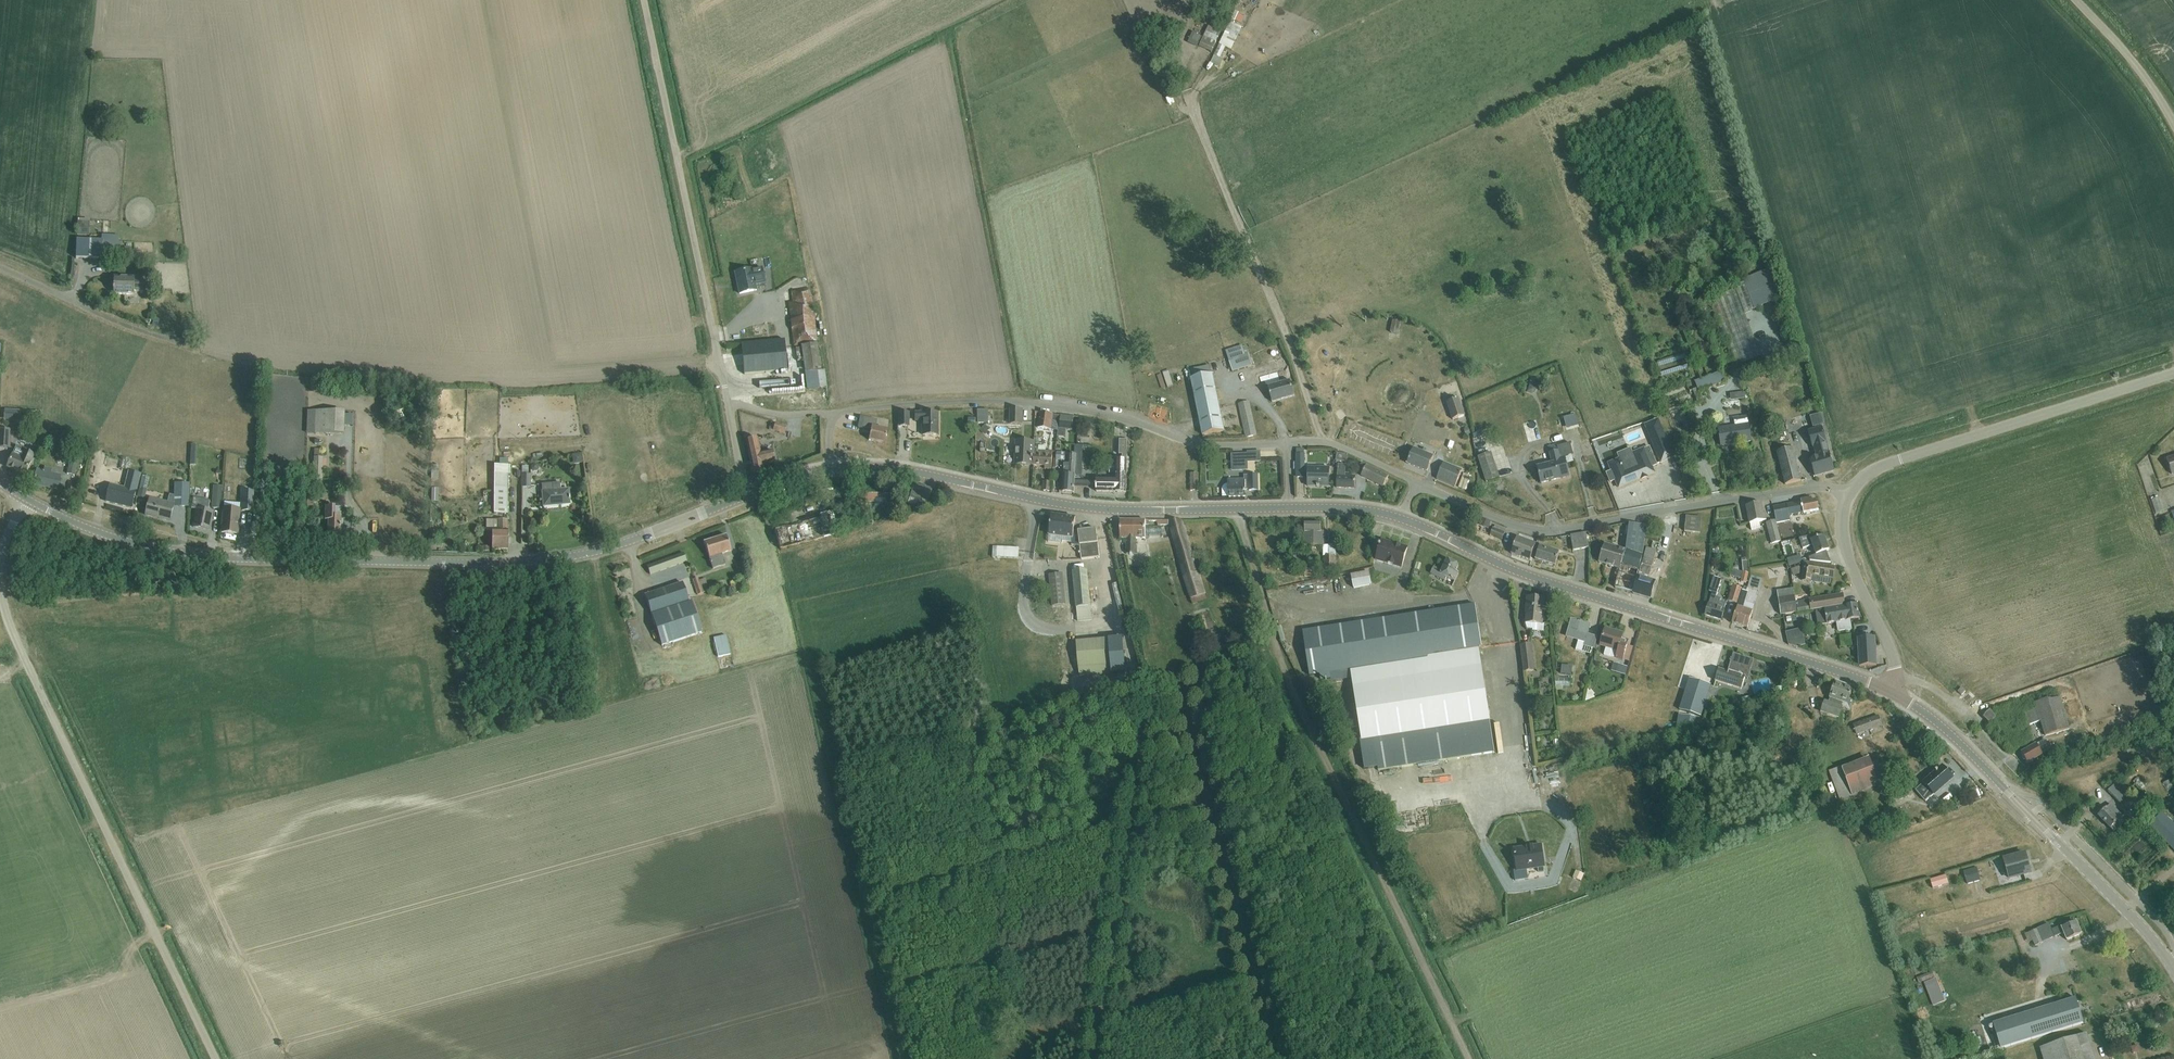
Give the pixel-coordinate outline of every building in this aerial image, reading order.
[(1199,46),(1212,52),(1221,32),(1208,26),(1199,46)] [(1201,37),(1195,34),(1192,42),(1198,45),(1201,37)] [(1214,56),(1220,58),(1225,48),(1219,45),(1214,56)] [(77,236),(88,237),(89,220),(78,219),(77,236)] [(119,236),(108,236),(108,241),(77,240),(76,259),(110,260),(110,252),(118,253),(119,236)] [(752,256),(753,260),(772,253),(771,249),(752,256)] [(1742,280),(1734,283),(1737,289),(1735,290),(1744,314),(1753,310),(1781,300),(1782,303),(1786,301),(1774,268),(1742,280)] [(752,272),(735,275),(739,296),(756,293),(755,287),(764,286),(761,270),(752,272)] [(143,292),(143,281),(134,281),(134,278),(114,277),(114,295),(134,295),(134,292),(143,292)] [(794,349),(801,347),(807,389),(826,386),(824,370),(819,370),(815,344),(809,288),(792,292),(793,303),(787,304),(794,349)] [(1735,290),(1709,300),(1734,368),(1760,358),(1744,314),(1735,290)] [(740,345),(743,376),(787,373),(784,341),(740,345)] [(1243,346),(1226,351),(1230,362),(1233,372),(1253,366),(1249,355),(1246,356),(1243,346)] [(1664,374),(1691,369),(1687,352),(1660,358),(1664,374)] [(1191,369),(1193,379),(1191,380),(1202,435),(1223,431),(1210,365),(1191,369)] [(1279,371),(1270,374),(1264,376),(1272,403),(1293,396),(1289,381),(1282,383),(1279,371)] [(1695,389),(1693,390),(1698,404),(1704,401),(1700,393),(1724,384),(1720,373),(1693,383),(1695,389)] [(775,388),(800,388),(800,377),(775,378),(775,388)] [(1731,392),(1744,390),(1744,383),(1731,384),(1731,392)] [(1447,403),(1453,420),(1464,416),(1458,399),(1447,403)] [(1724,402),(1725,408),(1742,406),(1741,399),(1724,402)] [(1238,404),(1246,438),(1255,435),(1247,402),(1238,404)] [(990,421),(990,406),(979,406),(979,421),(990,421)] [(1767,409),(1769,420),(1776,418),(1773,407),(1767,409)] [(1562,411),(1567,431),(1580,427),(1575,408),(1562,411)] [(21,410),(14,409),(13,421),(20,421),(21,410)] [(399,418),(408,416),(406,409),(397,411),(399,418)] [(1684,409),(1671,414),(1679,438),(1692,434),(1684,409)] [(1010,424),(1022,425),(1022,410),(1011,410),(1010,424)] [(1059,431),(1059,429),(1061,416),(1039,412),(1037,428),(1059,431)] [(315,435),(342,436),(342,414),(316,413),(315,435)] [(899,414),(900,426),(908,426),(908,413),(899,414)] [(923,421),(923,435),(937,435),(937,413),(915,413),(915,421),(923,421)] [(1816,430),(1808,432),(1812,446),(1814,446),(1817,456),(1809,458),(1814,476),(1834,471),(1831,461),(1832,461),(1831,459),(1829,453),(1828,453),(1825,443),(1826,442),(1822,428),(1821,425),(1824,425),(1821,414),(1810,417),(1813,428),(1815,427),(1816,430)] [(1059,429),(1072,430),(1074,417),(1061,416),(1059,429)] [(857,433),(858,419),(847,418),(847,432),(857,433)] [(1735,420),(1736,427),(1720,430),(1723,447),(1752,442),(1748,418),(1735,420)] [(1661,463),(1674,458),(1658,420),(1645,425),(1661,463)] [(769,430),(784,434),(786,427),(771,423),(769,430)] [(868,440),(884,443),(887,431),(875,428),(876,425),(872,424),(868,440)] [(1092,440),(1092,431),(1081,430),(1080,439),(1092,440)] [(10,449),(11,432),(0,431),(0,449),(10,449)] [(1492,453),(1482,456),(1478,432),(1471,433),(1476,458),(1477,457),(1484,483),(1500,479),(1492,453)] [(761,454),(757,438),(746,441),(749,456),(753,473),(764,471),(762,465),(774,463),(772,451),(761,454)] [(1016,442),(1015,465),(1034,466),(1034,465),(1034,450),(1034,443),(1026,443),(1026,442),(1022,442),(1016,442)] [(1097,491),(1115,492),(1126,492),(1127,463),(1127,457),(1128,457),(1128,442),(1120,442),(1120,457),(1122,457),(1122,463),(1116,463),(1115,479),(1097,478),(1097,491)] [(12,456),(7,468),(25,475),(34,455),(26,452),(27,450),(16,446),(13,456),(12,456)] [(1034,450),(1034,465),(1045,466),(1045,470),(1052,470),(1053,452),(1046,452),(1046,446),(1038,446),(1038,450),(1034,450)] [(1407,464),(1427,472),(1433,457),(1425,453),(1426,450),(1422,448),(1420,452),(1413,449),(1407,464)] [(1633,454),(1630,449),(1618,454),(1620,459),(1609,464),(1612,472),(1607,474),(1610,482),(1615,480),(1619,488),(1654,473),(1652,467),(1657,465),(1650,448),(1645,450),(1644,449),(1633,454)] [(1296,449),(1296,454),(1297,478),(1305,478),(1305,449),(1296,449)] [(1536,468),(1540,485),(1567,479),(1562,457),(1558,458),(1556,449),(1548,451),(1551,465),(1536,468)] [(314,450),(313,478),(322,479),(322,450),(314,450)] [(1777,454),(1786,486),(1801,482),(1792,450),(1777,454)] [(512,454),(502,453),(502,461),(512,462),(512,454)] [(1336,461),(1347,463),(1348,456),(1347,456),(1348,455),(1337,453),(1336,461)] [(1064,475),(1065,475),(1064,492),(1075,492),(1076,464),(1077,455),(1070,454),(1069,466),(1065,466),(1064,475)] [(1231,454),(1231,462),(1247,462),(1247,454),(1231,454)] [(66,475),(74,477),(78,457),(71,455),(66,475)] [(1355,473),(1384,487),(1389,477),(1361,462),(1355,473)] [(276,479),(285,478),(283,464),(273,466),(276,479)] [(1436,479),(1453,487),(1460,472),(1442,464),(1436,479)] [(495,465),(494,474),(494,514),(507,514),(507,475),(510,475),(510,466),(495,465)] [(1336,488),(1354,489),(1355,477),(1345,477),(1346,465),(1338,465),(1338,476),(1337,476),(1336,488)] [(527,474),(527,466),(521,466),(521,487),(531,487),(531,474),(527,474)] [(1308,486),(1329,487),(1330,468),(1308,468),(1308,486)] [(34,484),(56,490),(59,478),(50,475),(51,471),(43,470),(42,473),(37,472),(34,484)] [(108,491),(106,502),(132,508),(140,475),(128,472),(124,489),(112,486),(111,492),(108,491)] [(150,494),(153,476),(143,474),(140,492),(150,494)] [(1249,492),(1258,492),(1258,476),(1244,477),(1244,479),(1228,480),(1228,484),(1226,484),(1224,485),(1223,487),(1222,489),(1222,497),(1245,497),(1245,491),(1249,491),(1249,492)] [(1044,481),(1043,491),(1050,491),(1051,482),(1044,481)] [(909,497),(926,503),(930,489),(914,483),(909,497)] [(542,485),(543,507),(570,505),(569,490),(556,491),(556,484),(542,485)] [(180,507),(188,507),(188,485),(182,485),(182,492),(180,492),(180,507)] [(864,500),(892,501),(892,488),(865,487),(864,500)] [(243,492),(242,511),(253,512),(254,493),(243,492)] [(442,503),(446,496),(439,493),(436,499),(442,503)] [(213,497),(212,508),(220,509),(221,497),(213,497)] [(194,498),(192,508),(197,509),(193,527),(209,531),(211,521),(210,520),(211,512),(208,511),(210,501),(194,498)] [(1801,502),(1773,508),(1776,524),(1789,521),(1793,525),(1805,522),(1803,513),(1818,510),(1816,500),(1812,501),(1811,498),(1801,500),(1801,502)] [(145,516),(169,522),(173,505),(149,500),(145,516)] [(1761,504),(1746,506),(1750,524),(1751,531),(1760,529),(1759,522),(1766,521),(1764,512),(1762,513),(1761,504)] [(221,533),(238,535),(240,510),(224,509),(221,533)] [(326,536),(339,536),(340,519),(334,519),(334,510),(324,509),(323,522),(327,523),(326,536)] [(830,514),(775,529),(781,551),(836,536),(830,514)] [(1049,541),(1049,543),(1063,544),(1063,543),(1064,537),(1073,538),(1072,546),(1080,547),(1079,530),(1074,530),(1076,518),(1052,515),(1049,535),(1050,535),(1049,541)] [(1686,516),(1684,532),(1700,533),(1701,518),(1686,516)] [(487,531),(493,531),(492,550),(507,550),(507,521),(487,521),(487,531)] [(1146,521),(1120,521),(1120,539),(1126,539),(1126,554),(1136,555),(1136,540),(1145,540),(1145,535),(1162,536),(1162,528),(1146,527),(1146,525),(1146,521)] [(1182,521),(1157,521),(1158,526),(1169,526),(1188,599),(1204,595),(1198,573),(1195,573),(1182,521)] [(1766,523),(1772,544),(1780,542),(1775,521),(1766,523)] [(1321,532),(1321,523),(1305,523),(1305,546),(1323,546),(1323,532),(1321,532)] [(1605,545),(1600,561),(1599,563),(1620,569),(1615,588),(1632,593),(1639,571),(1642,555),(1646,527),(1629,524),(1626,550),(1625,550),(1625,551),(1605,545)] [(1080,547),(1081,558),(1099,557),(1096,528),(1079,530),(1080,547)] [(1491,535),(1502,539),(1505,533),(1493,528),(1491,535)] [(1570,536),(1573,551),(1589,548),(1586,533),(1570,536)] [(722,553),(730,550),(725,534),(703,541),(711,568),(725,563),(722,553)] [(1811,540),(1810,536),(1799,538),(1803,549),(1813,545),(1816,555),(1829,550),(1824,535),(1811,540)] [(1784,539),(1787,554),(1797,552),(1794,537),(1784,539)] [(1511,554),(1530,561),(1536,545),(1517,538),(1511,554)] [(1407,548),(1382,541),(1380,545),(1379,545),(1379,547),(1380,547),(1376,560),(1401,568),(1407,548)] [(993,545),(992,556),(1019,558),(1019,547),(993,545)] [(1535,561),(1555,567),(1559,554),(1539,548),(1535,561)] [(1633,594),(1650,599),(1655,582),(1648,580),(1657,551),(1647,548),(1633,594)] [(684,554),(647,567),(650,576),(687,562),(684,554)] [(1323,557),(1324,568),(1336,568),(1335,556),(1323,557)] [(1434,568),(1430,574),(1445,581),(1447,578),(1454,582),(1458,573),(1455,572),(1458,566),(1447,560),(1442,571),(1434,568)] [(1743,571),(1740,582),(1745,584),(1748,572),(1747,562),(1742,562),(1743,571)] [(1772,575),(1788,571),(1787,564),(1771,567),(1772,575)] [(1805,564),(1802,581),(1810,582),(1832,586),(1833,578),(1834,569),(1805,564)] [(1802,574),(1799,567),(1791,570),(1793,577),(1802,574)] [(1305,577),(1315,577),(1315,568),(1305,568),(1305,577)] [(1087,570),(1073,571),(1076,606),(1077,622),(1091,621),(1090,605),(1087,570)] [(1351,575),(1354,589),(1371,585),(1368,572),(1351,575)] [(1063,573),(1049,575),(1052,606),(1066,605),(1063,573)] [(1751,576),(1748,588),(1758,591),(1762,579),(1751,576)] [(698,578),(692,580),(698,596),(709,592),(705,579),(699,581),(698,578)] [(1712,593),(1711,597),(1706,615),(1721,620),(1726,605),(1720,603),(1721,600),(1716,598),(1721,580),(1713,578),(1709,592),(1712,593)] [(644,595),(650,613),(661,648),(662,650),(669,648),(669,645),(707,633),(697,600),(694,601),(688,581),(644,595)] [(740,581),(730,584),(732,594),(743,591),(740,581)] [(1733,587),(1729,601),(1737,604),(1741,589),(1733,587)] [(1777,592),(1778,599),(1780,615),(1797,613),(1793,589),(1777,592)] [(1732,623),(1747,628),(1754,606),(1745,603),(1749,593),(1742,591),(1737,608),(1732,623)] [(1810,600),(1796,602),(1797,606),(1798,613),(1844,605),(1842,596),(1810,601),(1810,600)] [(1526,623),(1542,624),(1544,599),(1527,598),(1526,608),(1527,608),(1526,623)] [(1818,626),(1836,623),(1838,632),(1846,630),(1846,631),(1851,630),(1849,621),(1860,619),(1857,605),(1815,612),(1818,626)] [(1362,740),(1373,738),(1378,770),(1494,753),(1478,647),(1481,646),(1475,606),(1303,631),(1310,675),(1351,669),(1362,740)] [(1788,618),(1794,625),(1800,621),(1795,613),(1788,618)] [(1597,637),(1587,635),(1590,625),(1572,619),(1566,637),(1578,640),(1576,650),(1591,654),(1593,648),(1595,649),(1597,637)] [(1621,644),(1623,635),(1605,629),(1600,646),(1606,648),(1604,655),(1622,661),(1627,646),(1621,644)] [(1802,629),(1785,633),(1788,645),(1798,647),(1806,645),(1802,629)] [(714,638),(718,657),(731,654),(727,635),(714,638)] [(1074,636),(1077,676),(1110,674),(1107,640),(1084,641),(1084,636),(1074,636)] [(1857,639),(1860,667),(1877,666),(1875,638),(1857,639)] [(1521,646),(1524,672),(1534,671),(1531,644),(1521,646)] [(1744,678),(1748,679),(1753,660),(1744,657),(1742,656),(1733,654),(1727,672),(1719,670),(1715,681),(1741,689),(1744,678)] [(1573,673),(1574,664),(1564,663),(1564,673),(1573,673)] [(1611,671),(1621,674),(1623,666),(1613,663),(1611,671)] [(1689,679),(1679,710),(1701,717),(1711,686),(1689,679)] [(1852,701),(1848,699),(1852,688),(1836,682),(1831,698),(1830,703),(1825,701),(1822,712),(1838,717),(1842,707),(1849,710),(1852,701)] [(1589,689),(1589,698),(1597,698),(1596,689),(1589,689)] [(2041,722),(2044,735),(2068,728),(2060,697),(2036,703),(2038,709),(2026,712),(2029,725),(2041,722)] [(1777,704),(1774,698),(1761,702),(1763,709),(1777,704)] [(1984,717),(1990,723),(1995,717),(1990,711),(1984,717)] [(1854,726),(1856,734),(1881,725),(1878,717),(1854,726)] [(1682,730),(1685,736),(1703,730),(1701,724),(1682,730)] [(2047,745),(2044,741),(2035,746),(2020,754),(2021,756),(2021,757),(2023,760),(2024,761),(2027,765),(2042,757),(2043,759),(2052,754),(2047,745)] [(1829,772),(1840,801),(1842,804),(1888,786),(1883,772),(1881,772),(1878,763),(1871,766),(1868,758),(1841,769),(1841,767),(1829,772)] [(1942,768),(1916,791),(1926,802),(1934,795),(1952,779),(1942,768)] [(1889,790),(1894,803),(1913,795),(1907,782),(1889,790)] [(2109,790),(2121,803),(2129,795),(2117,783),(2109,790)] [(1799,796),(1787,800),(1789,804),(1800,800),(1799,796)] [(2111,804),(2107,808),(2098,817),(2113,832),(2126,820),(2111,804)] [(1811,808),(1814,815),(1824,811),(1821,805),(1811,808)] [(2162,814),(2149,826),(2173,852),(2173,827),(2162,814)] [(1513,850),(1517,871),(1545,867),(1541,846),(1513,850)] [(2005,865),(2002,866),(2005,875),(2008,874),(2009,879),(2030,874),(2024,854),(2004,860),(2005,865)] [(1977,868),(1962,872),(1965,882),(1980,878),(1977,868)] [(1577,869),(1575,877),(1584,879),(1586,871),(1577,869)] [(1932,877),(1935,887),(1951,882),(1948,872),(1932,877)] [(2061,926),(2052,930),(2055,937),(2064,933),(2067,940),(2076,937),(2081,934),(2079,928),(2076,922),(2069,925),(2062,928),(2061,926)] [(2037,930),(2030,933),(2035,946),(2043,943),(2037,930)] [(1934,978),(1932,972),(1917,978),(1919,983),(1934,978)] [(1934,1005),(1946,1002),(1940,977),(1928,981),(1934,1005)] [(2076,998),(2054,1005),(2062,1030),(2083,1023),(2076,998)] [(2042,1058),(2094,1058),(2086,1034),(2039,1049),(2042,1058)]
